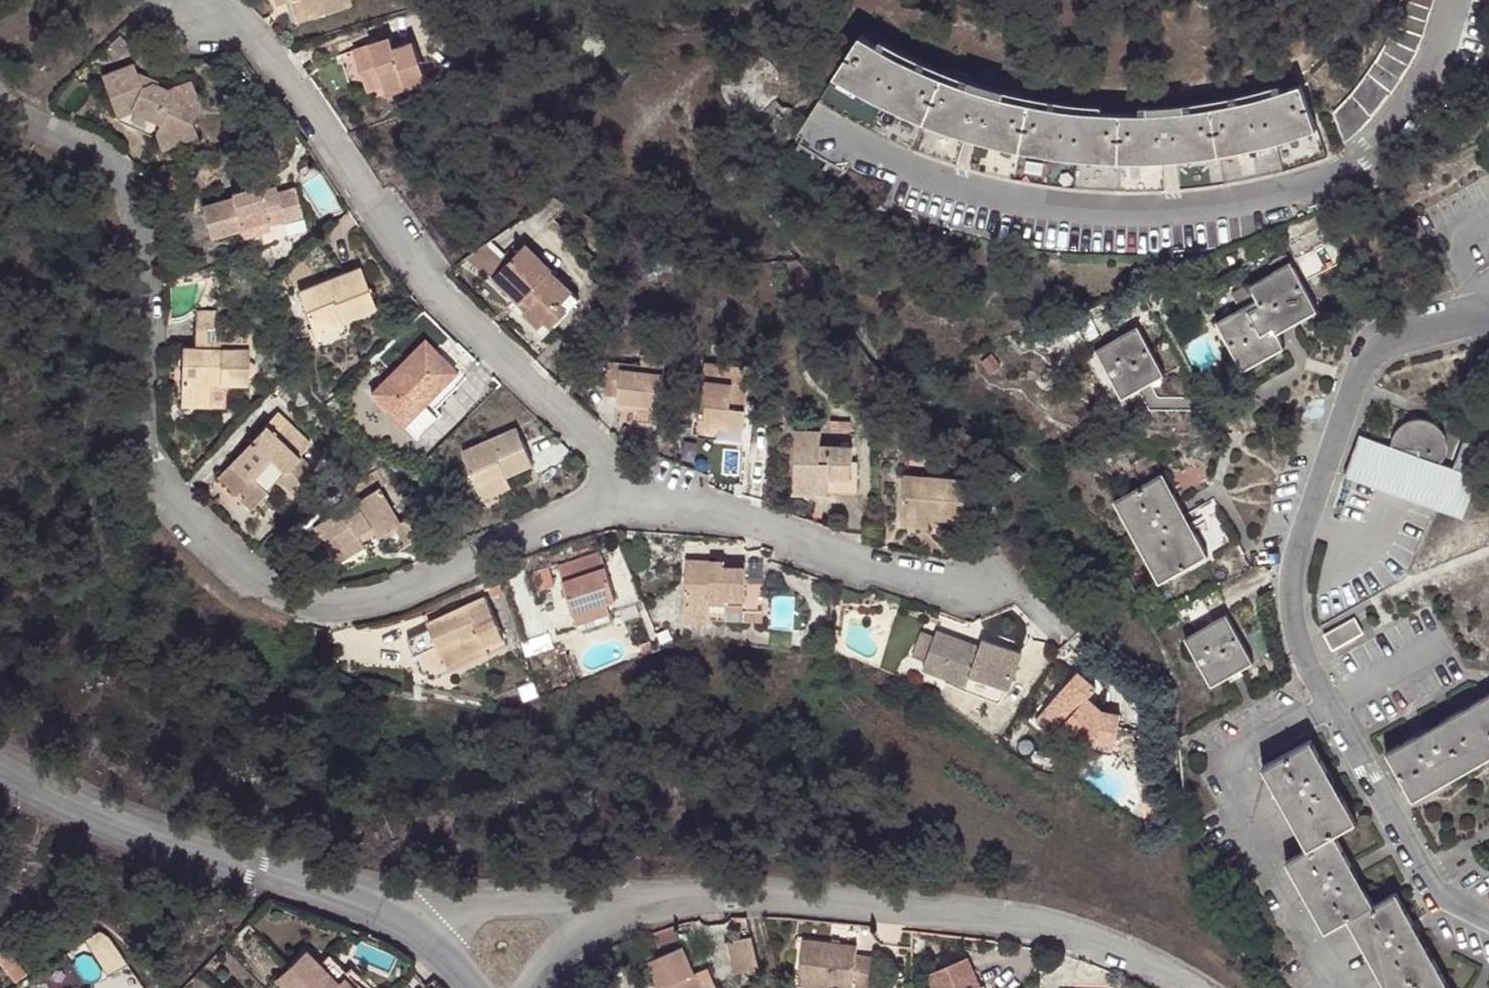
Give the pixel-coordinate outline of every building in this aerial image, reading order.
[(352,4),(350,0),(303,0),(309,19),(352,4)] [(1392,30),(1389,38),(1382,51),(1367,74),(1351,96),(1333,115),(1344,146),(1360,132),(1367,125),(1392,95),(1405,75),(1417,53),(1423,38),(1436,0),(1401,0),(1392,30)] [(133,38),(140,31),(133,24),(127,30),(133,38)] [(1327,157),(1300,82),(1273,90),(1242,100),(1202,107),(1170,110),(1143,111),(1115,111),(1082,109),(1046,104),(1013,97),(988,90),(961,81),(937,71),(911,59),(891,48),(862,31),(818,96),(846,114),(874,129),(901,142),(920,149),(934,155),(955,162),(964,135),(976,138),(967,166),(987,172),(1010,178),(1036,183),(1066,188),(1091,190),(1117,191),(1143,192),(1165,191),(1162,161),(1176,159),(1180,190),(1221,184),(1242,180),(1266,175),(1327,157)] [(384,104),(427,94),(417,53),(394,58),(392,48),(356,56),(366,99),(382,95),(384,104)] [(160,135),(156,142),(162,159),(197,146),(191,130),(200,115),(191,88),(167,99),(153,90),(141,93),(133,72),(102,83),(116,125),(132,119),(160,135)] [(152,148),(156,142),(160,135),(132,119),(116,125),(152,148)] [(285,220),(305,214),(296,187),(278,193),(274,186),(260,191),(258,185),(230,192),(232,200),(203,209),(213,240),(242,233),(245,239),(273,231),(271,225),(267,215),(281,211),(285,220)] [(267,215),(271,225),(285,220),(281,211),(267,215)] [(561,301),(573,289),(551,270),(553,268),(527,244),(509,262),(494,278),(520,302),(525,297),(531,302),(523,311),(540,326),(546,320),(553,327),(569,309),(561,301)] [(509,262),(492,247),(470,260),(494,278),(509,262)] [(345,316),(346,319),(379,307),(364,266),(303,290),(317,327),(345,316)] [(1318,315),(1291,266),(1249,289),(1256,303),(1217,325),(1242,374),(1286,349),(1280,337),(1318,315)] [(207,385),(244,386),(246,351),(249,351),(250,330),(214,330),(215,312),(193,312),(192,349),(180,348),(179,406),(206,406),(207,385)] [(349,328),(346,319),(345,316),(317,327),(321,337),(349,328)] [(1168,378),(1140,328),(1097,353),(1126,402),(1168,378)] [(378,393),(408,423),(417,432),(463,387),(454,378),(461,371),(432,341),(378,393)] [(641,360),(641,366),(640,374),(663,376),(664,360),(641,360)] [(635,406),(635,413),(661,416),(663,376),(640,374),(641,366),(605,363),(603,396),(615,397),(616,405),(635,406)] [(699,443),(718,444),(719,432),(742,434),(746,387),(742,387),(743,371),(704,368),(699,443)] [(616,412),(635,413),(635,406),(616,405),(616,412)] [(1393,437),(1392,442),(1418,447),(1419,450),(1393,451),(1392,445),(1362,434),(1346,477),(1465,518),(1481,476),(1442,462),(1445,457),(1447,452),(1447,447),(1445,437),(1441,429),(1434,423),(1427,420),(1422,420),(1415,420),(1406,423),(1399,429),(1393,437)] [(273,441),(263,432),(226,471),(219,479),(239,498),(242,494),(247,498),(243,502),(254,511),(270,494),(256,480),(260,475),(267,468),(279,479),(273,487),(286,499),(308,475),(296,462),(306,451),(283,429),(273,441)] [(508,481),(533,468),(514,432),(461,458),(484,501),(512,487),(508,481)] [(791,496),(826,497),(826,481),(848,483),(849,466),(849,450),(818,450),(818,434),(791,434),(791,496)] [(1418,447),(1392,442),(1392,445),(1393,451),(1419,450),(1418,447)] [(826,481),(826,497),(855,498),(855,466),(849,466),(848,483),(826,481)] [(260,475),(273,487),(279,479),(267,468),(260,475)] [(396,530),(405,525),(390,488),(397,485),(391,471),(356,485),(361,499),(317,517),(333,555),(366,542),(361,531),(373,526),(379,537),(396,530)] [(1211,557),(1165,475),(1117,502),(1163,585),(1211,557)] [(903,519),(932,519),(967,517),(963,477),(901,480),(903,519)] [(933,529),(932,519),(903,519),(904,530),(933,529)] [(412,523),(405,525),(396,530),(403,548),(418,541),(412,523)] [(610,603),(618,600),(601,553),(560,567),(577,615),(582,631),(615,619),(610,603)] [(673,624),(733,633),(734,623),(753,625),(757,597),(738,594),(741,580),(720,577),(720,571),(680,565),(673,624)] [(720,571),(720,577),(741,580),(741,574),(720,571)] [(450,671),(489,654),(507,646),(486,603),(429,628),(433,634),(409,644),(418,662),(427,659),(441,652),(450,671)] [(1257,663),(1232,615),(1187,639),(1213,686),(1257,663)] [(1365,632),(1357,617),(1325,635),(1333,650),(1365,632)] [(734,623),(733,633),(751,635),(753,625),(734,623)] [(928,663),(926,669),(968,683),(966,690),(1000,701),(1009,689),(1022,650),(984,638),(982,645),(939,630),(937,636),(928,663)] [(937,636),(922,631),(913,657),(928,663),(937,636)] [(550,633),(522,642),(526,655),(554,645),(550,633)] [(435,678),(450,671),(441,652),(427,659),(435,678)] [(492,663),(489,654),(450,671),(455,679),(492,663)] [(1049,709),(1087,736),(1105,740),(1104,748),(1120,751),(1128,709),(1111,706),(1093,693),(1100,683),(1079,667),(1049,709)] [(1387,748),(1415,797),(1488,756),(1488,692),(1387,748)] [(1075,745),(1087,736),(1049,709),(1041,720),(1075,745)] [(1312,737),(1265,763),(1311,845),(1288,858),(1327,931),(1350,917),(1390,987),(1455,987),(1398,888),(1375,900),(1336,830),(1359,818),(1312,737)] [(738,981),(765,975),(755,934),(729,940),(738,981)] [(873,965),(862,964),(863,952),(807,947),(803,987),(870,987),(873,965)] [(7,957),(0,948),(0,949),(0,977),(5,985),(22,972),(10,955),(7,957)] [(704,972),(698,975),(686,948),(649,964),(660,987),(711,987),(704,972)] [(326,964),(313,951),(284,982),(290,987),(351,987),(326,964)] [(337,953),(326,964),(351,987),(373,987),(337,953)] [(970,967),(930,984),(932,987),(979,987),(970,967)]
